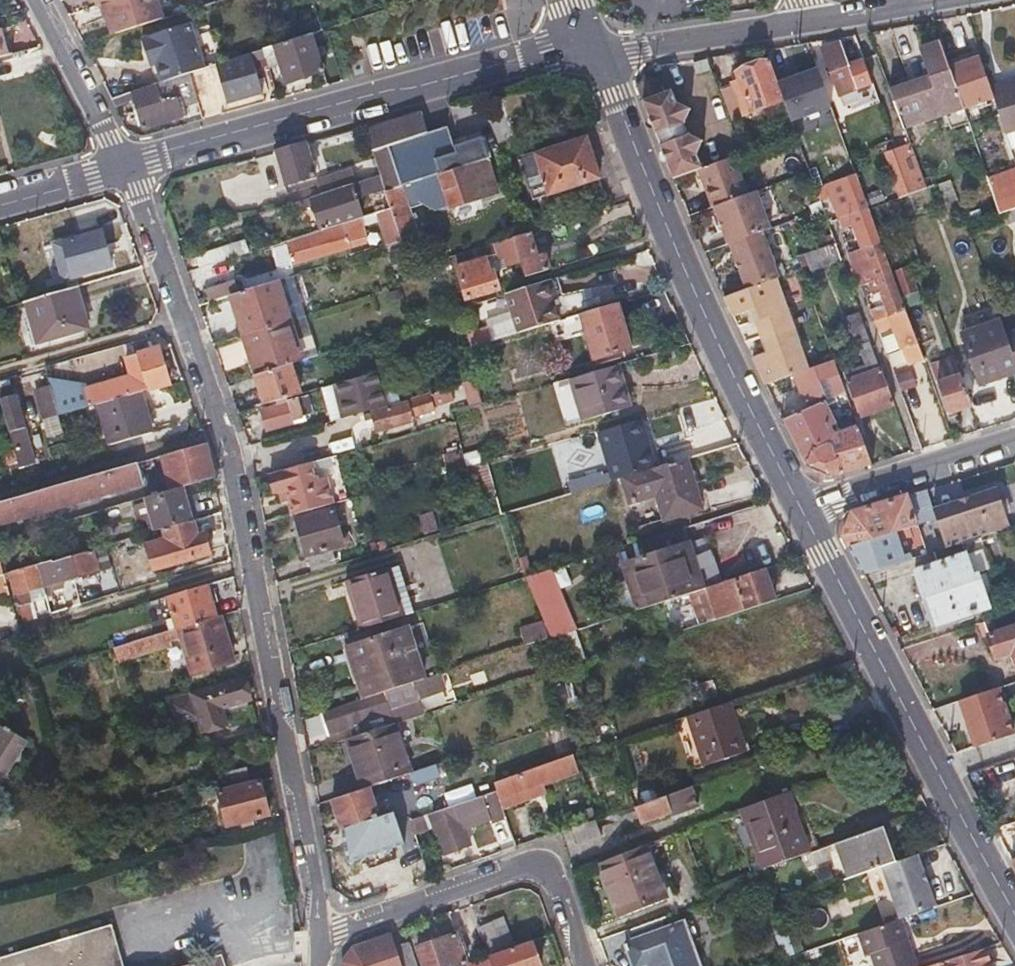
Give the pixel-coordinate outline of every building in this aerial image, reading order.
[(150,0),(102,0),(113,33),(156,20),(150,0)] [(187,72),(203,67),(188,22),(140,38),(146,57),(151,55),(154,63),(159,81),(187,72)] [(261,48),(263,54),(263,57),(275,53),(284,82),(322,70),(310,33),(261,48)] [(862,60),(848,66),(839,43),(821,49),(838,95),(857,89),(856,88),(871,83),(862,60)] [(948,69),(939,43),(902,56),(911,84),(890,91),(904,128),(944,114),(961,108),(948,69)] [(250,59),(263,54),(261,48),(214,64),(222,92),(225,100),(260,89),(250,59)] [(0,55),(0,78),(27,71),(21,50),(4,54),(0,55)] [(978,58),(948,69),(961,108),(992,98),(978,58)] [(743,116),(783,102),(773,75),(768,61),(735,73),(740,86),(734,88),(743,116)] [(196,101),(222,92),(214,64),(203,67),(187,72),(196,101)] [(773,75),(783,102),(797,97),(786,70),(773,75)] [(660,90),(661,86),(647,80),(639,94),(641,101),(658,95),(660,90)] [(998,113),(1005,136),(1014,133),(1014,82),(990,90),(992,98),(998,113)] [(132,99),(137,113),(141,127),(178,115),(173,97),(147,105),(140,87),(109,98),(113,105),(132,99)] [(663,93),(660,90),(658,95),(641,101),(651,127),(655,135),(683,125),(674,104),(668,90),(663,93)] [(693,110),(674,104),(683,125),(693,111),(693,110)] [(944,114),(949,129),(966,123),(961,108),(944,114)] [(438,172),(458,166),(446,126),(425,133),(419,114),(365,131),(380,175),(384,189),(397,185),(438,172)] [(688,137),(683,125),(655,135),(659,147),(688,138),(688,137)] [(697,138),(688,137),(688,138),(695,155),(703,142),(703,140),(697,138)] [(530,190),(538,187),(546,185),(552,204),(601,189),(583,138),(520,157),(530,190)] [(667,166),(673,180),(698,171),(701,169),(695,155),(688,138),(659,147),(667,166)] [(275,150),(280,167),(285,184),(316,175),(306,142),(275,150)] [(897,186),(905,183),(912,181),(900,148),(886,153),(897,186)] [(487,157),(458,166),(438,172),(449,208),(479,199),(477,195),(497,188),(487,157)] [(698,171),(712,208),(714,208),(747,196),(733,158),(701,169),(698,171)] [(319,185),(321,193),(351,184),(357,182),(353,169),(317,181),(319,185)] [(991,195),(997,213),(1014,207),(1014,171),(986,181),(991,195)] [(391,209),(384,189),(380,175),(363,180),(375,213),(391,209)] [(842,181),(870,259),(891,316),(875,323),(878,331),(895,325),(903,347),(917,342),(856,175),(842,181)] [(997,213),(991,195),(986,181),(984,176),(968,181),(980,219),(997,213)] [(949,179),(944,180),(938,182),(949,207),(959,203),(949,179)] [(340,224),(358,219),(361,218),(351,184),(321,193),(310,197),(321,230),(340,224)] [(288,195),(290,203),(310,197),(321,193),(319,185),(288,195)] [(384,189),(391,209),(401,240),(415,235),(400,188),(397,185),(384,189)] [(747,196),(714,208),(727,245),(729,245),(762,233),(769,230),(756,192),(747,196)] [(401,240),(391,209),(375,213),(386,247),(402,242),(401,240)] [(570,219),(572,224),(574,230),(589,225),(585,214),(570,219)] [(365,242),(358,219),(340,224),(342,228),(282,244),(288,265),(365,242)] [(279,233),(281,242),(311,233),(308,224),(279,233)] [(72,274),(91,268),(110,263),(100,227),(61,239),(72,274)] [(514,237),(521,261),(526,277),(551,269),(546,255),(540,257),(532,231),(514,237)] [(729,245),(746,290),(776,280),(779,279),(774,267),(775,266),(762,233),(729,245)] [(507,265),(521,261),(514,237),(494,243),(499,259),(504,258),(507,265)] [(835,245),(822,250),(809,254),(815,269),(841,259),(835,245)] [(228,258),(226,253),(225,248),(194,257),(196,267),(228,258)] [(466,295),(482,290),(498,286),(493,270),(488,271),(482,253),(456,261),(466,295)] [(908,267),(895,272),(903,296),(917,292),(908,267)] [(299,273),(276,280),(291,320),(304,315),(313,312),(299,273)] [(557,278),(552,279),(558,298),(562,296),(557,278)] [(207,301),(229,294),(237,292),(233,279),(203,288),(207,301)] [(558,320),(555,310),(552,300),(558,298),(552,279),(504,294),(515,332),(558,320)] [(229,294),(243,335),(291,320),(276,280),(237,292),(229,294)] [(786,310),(776,280),(746,290),(724,298),(733,317),(754,307),(773,348),(752,358),(765,385),(794,374),(806,369),(796,340),(797,339),(787,309),(786,310)] [(23,300),(29,320),(35,341),(85,326),(73,285),(23,300)] [(572,338),(579,336),(585,334),(592,360),(630,349),(616,304),(566,318),(572,338)] [(291,320),(304,358),(317,353),(304,315),(291,320)] [(243,335),(257,373),(291,362),(304,358),(291,320),(243,335)] [(1014,371),(1014,361),(1007,336),(1004,329),(1002,321),(964,333),(981,382),(1014,371)] [(886,334),(880,336),(904,403),(916,399),(906,370),(903,371),(895,350),(892,351),(886,334)] [(1014,361),(1014,334),(1007,336),(1014,361)] [(482,358),(477,343),(462,347),(468,363),(482,358)] [(62,378),(47,374),(51,390),(57,411),(98,400),(138,389),(168,381),(157,345),(125,355),(130,373),(85,386),(83,381),(62,378)] [(451,350),(462,384),(474,380),(468,363),(462,347),(451,350)] [(930,364),(937,382),(961,373),(955,356),(930,364)] [(794,374),(799,388),(805,403),(826,395),(820,378),(829,375),(837,372),(832,359),(806,369),(794,374)] [(291,362),(257,373),(264,403),(299,394),(291,362)] [(582,421),(605,415),(627,408),(620,387),(616,389),(609,368),(570,379),(582,421)] [(880,369),(865,374),(850,379),(863,415),(894,405),(880,369)] [(375,372),(333,384),(342,416),(384,404),(375,372)] [(829,375),(838,398),(846,395),(837,372),(829,375)] [(972,403),(961,373),(937,382),(947,412),(972,403)] [(462,384),(470,407),(482,403),(474,380),(462,384)] [(26,439),(21,422),(11,384),(0,387),(0,408),(12,448),(15,461),(31,456),(26,439)] [(150,429),(138,389),(98,400),(109,442),(150,429)] [(51,390),(40,393),(46,414),(57,411),(51,390)] [(392,428),(399,426),(407,424),(405,420),(431,412),(430,408),(454,401),(451,390),(371,413),(375,428),(391,424),(392,428)] [(259,412),(262,422),(264,432),(283,427),(282,423),(327,410),(322,391),(286,400),(287,403),(259,412)] [(857,425),(848,429),(838,432),(831,434),(828,425),(833,424),(824,403),(783,420),(806,466),(829,478),(872,465),(857,425)] [(45,420),(48,436),(63,434),(60,417),(45,420)] [(620,479),(649,470),(640,441),(646,439),(641,420),(596,432),(611,482),(620,479)] [(344,444),(349,443),(355,441),(350,425),(339,428),(344,444)] [(646,439),(640,441),(649,470),(655,469),(646,439)] [(170,490),(181,487),(214,477),(204,442),(160,455),(170,490)] [(3,464),(5,463),(15,461),(12,448),(0,452),(0,453),(3,464)] [(33,462),(31,456),(15,461),(5,463),(8,470),(33,462)] [(655,469),(649,470),(620,479),(628,508),(638,505),(637,502),(656,496),(663,521),(700,509),(686,459),(655,469)] [(33,513),(141,482),(136,462),(0,501),(0,522),(33,513)] [(297,513),(330,504),(322,476),(314,478),(310,463),(269,474),(273,491),(276,490),(280,503),(288,501),(292,515),(297,513)] [(191,521),(181,487),(170,490),(145,497),(155,531),(163,529),(191,521)] [(1007,526),(995,487),(956,499),(960,510),(935,518),(944,547),(958,542),(1007,526)] [(907,553),(905,553),(902,554),(897,539),(909,535),(905,524),(934,515),(931,507),(926,488),(852,512),(840,533),(862,575),(909,559),(907,553)] [(956,499),(931,507),(934,515),(935,518),(960,510),(956,499)] [(342,546),(330,504),(297,513),(297,516),(298,518),(294,520),(310,572),(334,565),(329,550),(342,546)] [(195,536),(191,521),(163,529),(166,538),(158,540),(165,565),(209,553),(203,534),(195,536)] [(944,547),(932,551),(936,561),(912,570),(932,624),(987,606),(975,569),(969,571),(962,552),(961,552),(958,542),(944,547)] [(704,589),(696,567),(689,545),(625,566),(639,610),(704,589)] [(93,550),(66,557),(72,577),(99,570),(93,550)] [(72,577),(66,557),(35,566),(41,586),(49,584),(51,591),(62,587),(61,581),(72,577)] [(16,593),(41,586),(35,566),(4,576),(6,583),(12,581),(16,593)] [(388,567),(370,573),(351,579),(361,610),(357,612),(362,628),(403,615),(388,567)] [(531,577),(550,636),(575,628),(555,569),(531,577)] [(718,618),(747,609),(775,600),(764,569),(708,587),(718,618)] [(4,574),(0,575),(0,586),(2,596),(9,594),(6,583),(4,576),(4,574)] [(177,626),(214,615),(205,584),(166,596),(175,626),(177,626)] [(1014,661),(1014,666),(1014,608),(981,620),(993,656),(1010,651),(1014,661)] [(219,613),(214,615),(177,626),(180,637),(184,649),(191,672),(232,660),(219,613)] [(522,625),(525,645),(549,642),(547,622),(522,625)] [(128,632),(130,640),(133,639),(159,631),(157,623),(128,632)] [(135,650),(180,637),(177,626),(175,626),(159,631),(133,639),(135,650)] [(407,626),(379,636),(351,645),(362,680),(357,682),(363,700),(384,693),(406,686),(424,680),(407,626)] [(346,646),(357,682),(362,680),(351,645),(346,646)] [(202,733),(213,729),(224,726),(218,708),(249,698),(244,679),(190,694),(202,733)] [(995,685),(958,698),(974,745),(1011,733),(995,685)] [(390,710),(394,723),(416,716),(406,686),(384,693),(385,696),(390,710)] [(385,696),(361,704),(337,712),(341,726),(390,710),(385,696)] [(691,715),(700,741),(708,766),(749,752),(732,702),(691,715)] [(330,733),(328,718),(311,720),(313,736),(330,733)] [(364,789),(368,787),(410,774),(394,723),(347,738),(364,789)] [(8,763),(23,740),(0,725),(0,776),(8,763)] [(558,752),(572,748),(566,728),(552,733),(558,752)] [(509,780),(517,803),(544,793),(541,783),(574,770),(570,757),(509,780)] [(216,774),(221,790),(248,783),(244,768),(216,774)] [(518,804),(517,803),(509,780),(491,787),(499,810),(518,804)] [(248,783),(221,790),(217,791),(225,825),(267,815),(258,781),(248,783)] [(642,822),(656,817),(670,812),(672,817),(699,807),(692,786),(636,805),(642,822)] [(378,819),(368,787),(364,789),(331,799),(341,831),(347,829),(352,844),(346,846),(356,875),(418,855),(403,811),(378,819)] [(502,819),(499,810),(491,787),(427,811),(444,855),(466,847),(460,831),(487,822),(488,824),(502,819)] [(807,854),(810,852),(787,791),(741,808),(764,869),(807,854)] [(415,834),(432,830),(428,815),(412,820),(415,834)] [(570,828),(573,837),(576,845),(602,836),(596,819),(570,828)] [(880,827),(810,852),(807,854),(812,871),(846,858),(851,876),(882,866),(894,862),(880,827)] [(598,861),(608,889),(618,917),(665,901),(646,844),(598,861)] [(932,905),(916,854),(894,862),(882,866),(899,916),(932,905)] [(481,951),(492,948),(503,944),(494,917),(472,924),(481,951)] [(898,917),(857,930),(865,952),(870,950),(875,965),(914,965),(898,917)] [(640,964),(647,961),(649,965),(696,965),(682,923),(662,930),(658,918),(622,931),(627,944),(626,944),(634,965),(640,964)] [(0,957),(0,965),(123,965),(110,924),(0,957)] [(786,958),(801,951),(792,930),(777,937),(786,958)] [(456,950),(451,936),(413,950),(418,965),(456,965),(457,965),(461,964),(456,950)] [(390,948),(387,937),(352,947),(342,960),(342,965),(396,965),(390,948)] [(495,965),(538,965),(530,940),(490,954),(495,965)] [(390,948),(396,965),(410,965),(402,944),(390,948)] [(924,965),(989,965),(983,947),(924,965)] [(490,954),(461,964),(457,965),(495,965),(490,954)] [(180,965),(216,965),(213,956),(180,965)]
